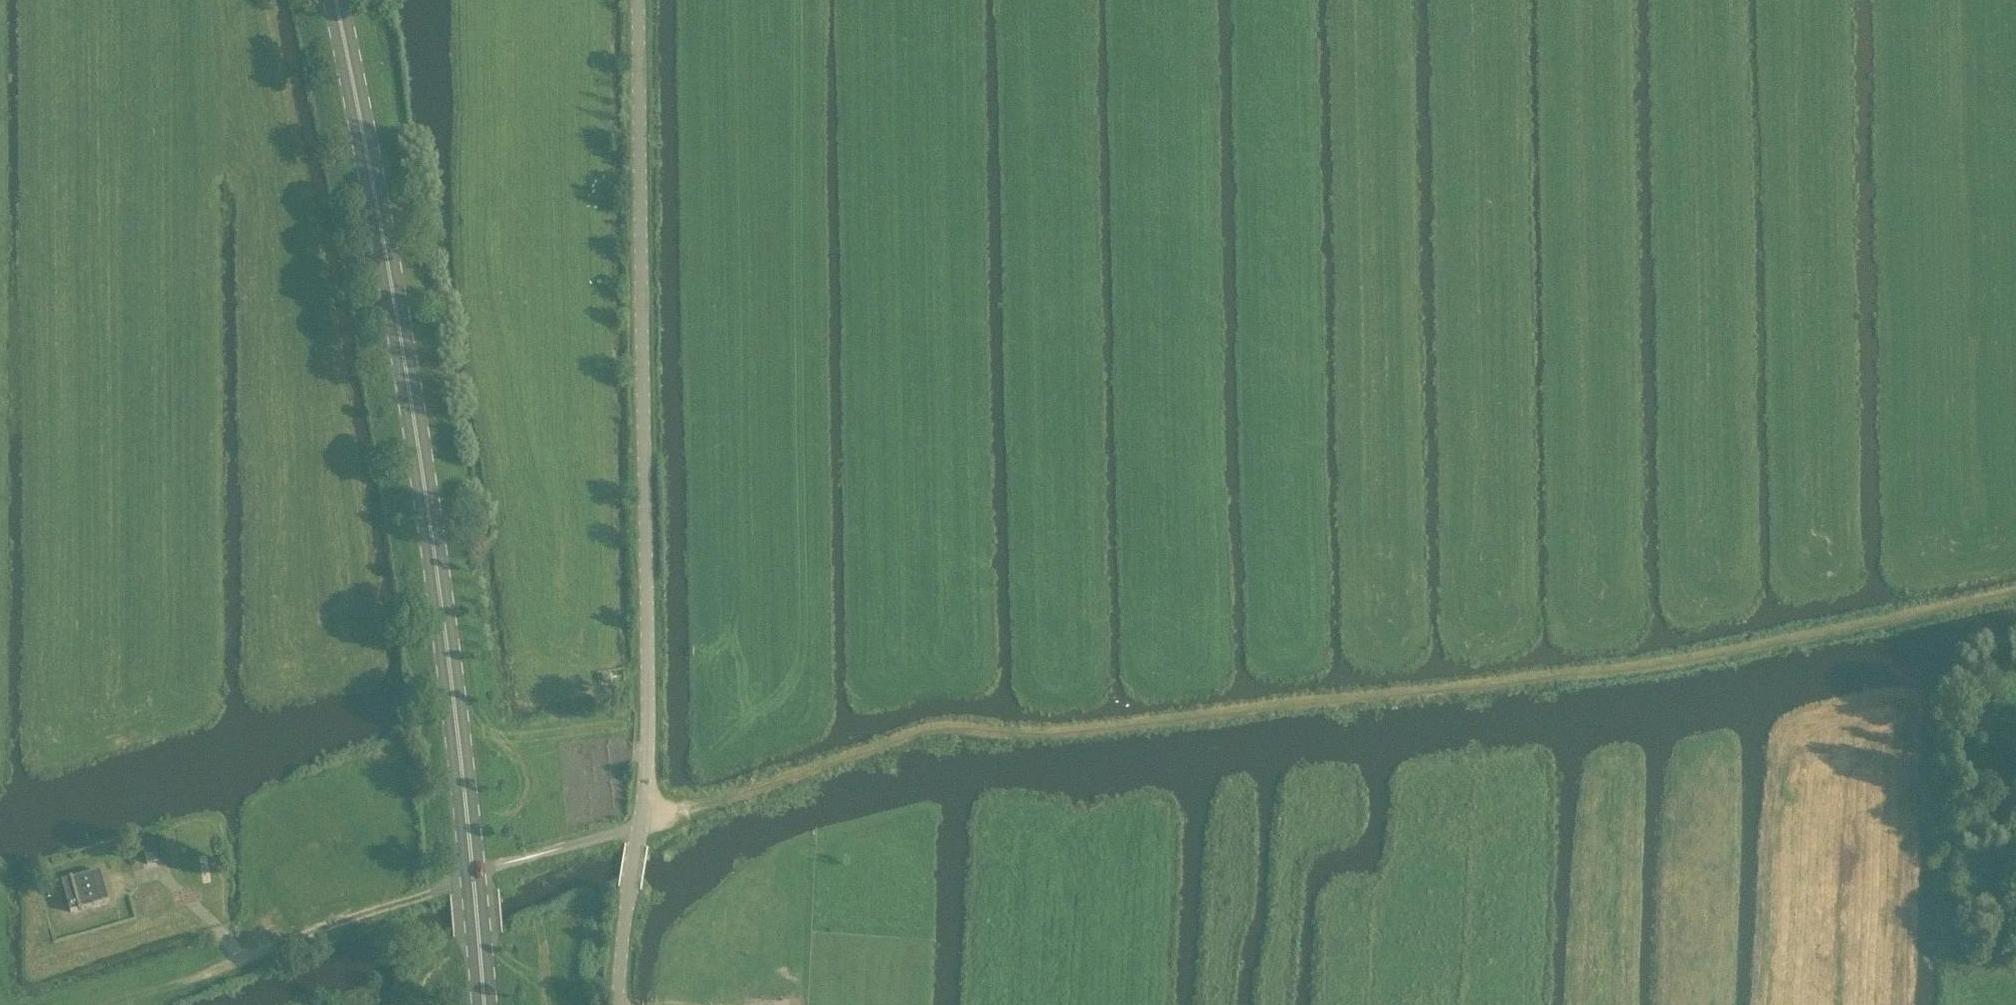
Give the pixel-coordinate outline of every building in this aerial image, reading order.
[(140,844),(146,865),(158,862),(153,841),(140,844)] [(100,873),(62,883),(70,912),(108,902),(100,873)]
